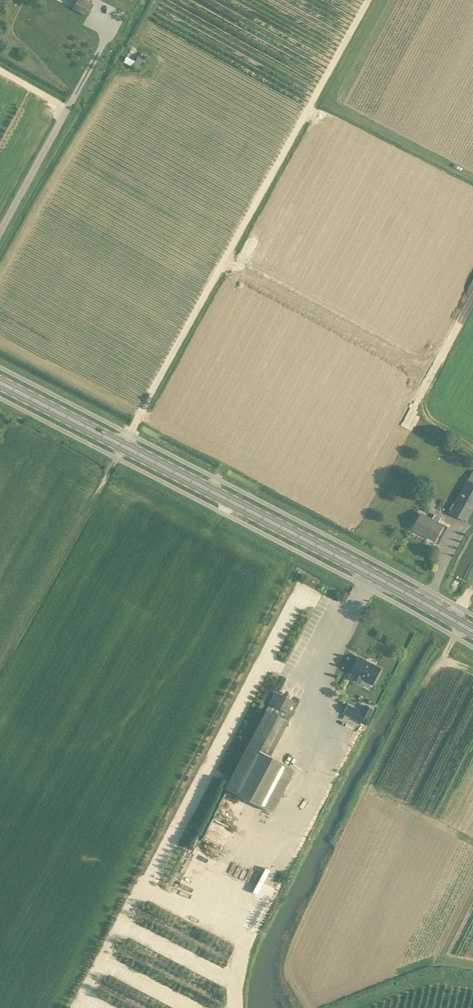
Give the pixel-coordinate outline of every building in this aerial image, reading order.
[(72,9),(87,17),(93,4),(85,0),(77,0),(72,9)] [(125,56),(123,63),(139,68),(142,56),(136,54),(135,59),(125,56)] [(468,480),(450,513),(466,522),(472,510),(472,472),(468,480)] [(443,526),(439,523),(441,518),(436,515),(433,520),(421,514),(413,529),(434,541),(443,526)] [(381,669),(358,658),(351,672),(356,675),(353,680),(359,683),(362,678),(373,684),(381,669)] [(287,721),(285,720),(294,703),(274,693),(224,789),(272,813),(294,770),(269,757),(287,721)] [(366,724),(370,717),(357,710),(353,717),(366,724)] [(234,903),(244,878),(239,876),(229,901),(234,903)]
